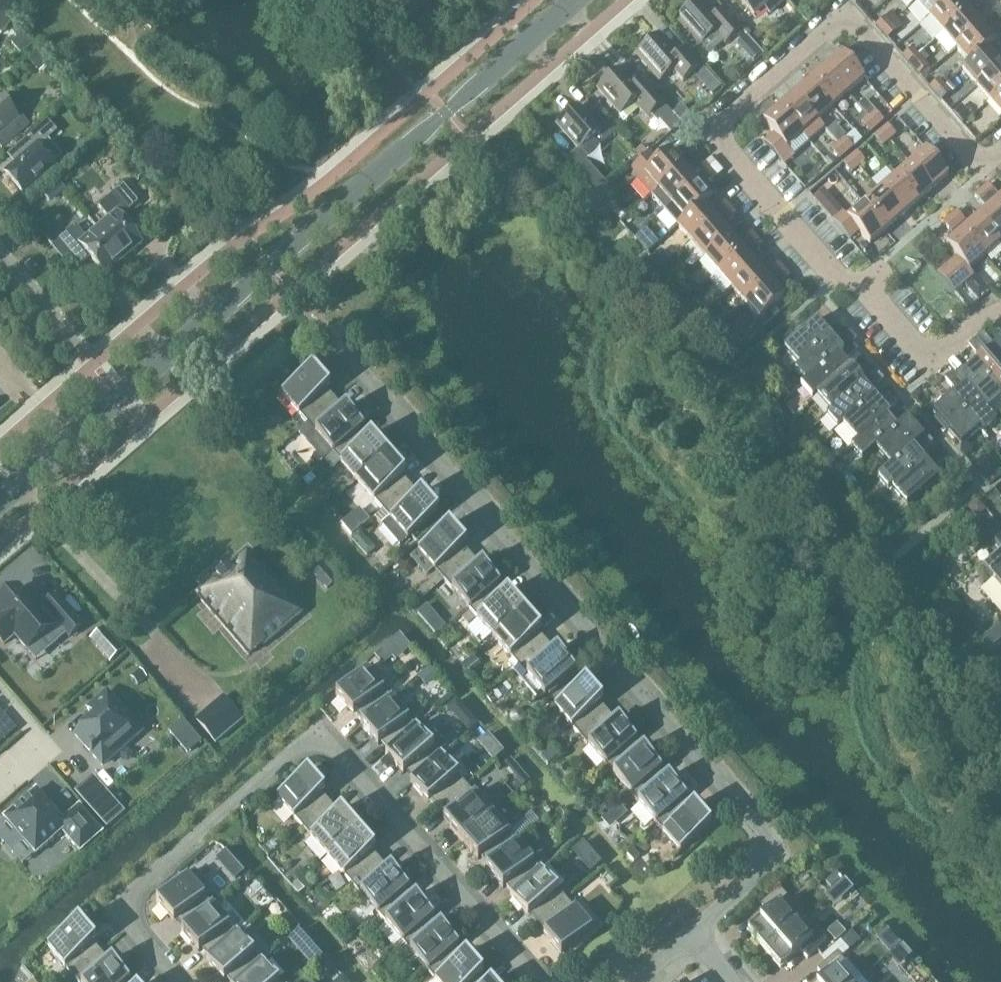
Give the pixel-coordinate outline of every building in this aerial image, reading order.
[(786,0),(738,0),(754,19),(764,10),(770,16),(786,1),(786,0)] [(930,19),(952,0),(920,0),(917,3),(930,19)] [(944,34),(969,12),(959,0),(952,0),(930,19),(944,34)] [(698,2),(691,8),(685,1),(677,7),(683,15),(676,21),(699,46),(708,57),(722,45),(723,46),(740,32),(722,11),(712,19),(698,2)] [(944,34),(936,41),(949,57),(957,50),(983,27),(982,26),(969,12),(944,34)] [(0,18),(0,35),(9,27),(1,18),(0,18)] [(877,27),(882,33),(891,25),(886,19),(877,27)] [(891,25),(882,33),(888,40),(897,32),(891,25)] [(963,71),(963,72),(964,72),(963,71),(970,65),(971,65),(989,49),(990,50),(997,44),(983,27),(957,50),(970,65),(963,71)] [(22,34),(11,44),(21,55),(23,53),(24,54),(33,47),(22,34)] [(639,54),(637,56),(659,82),(672,70),(683,83),(701,67),(684,48),(675,56),(659,38),(657,39),(654,38),(650,38),(646,39),(643,41),(640,44),(639,48),(639,51),(639,54)] [(977,87),(1000,66),(1000,63),(990,50),(997,44),(990,50),(989,49),(971,65),(970,65),(963,71),(964,72),(963,72),(977,87)] [(903,58),(909,64),(918,56),(913,50),(903,58)] [(37,52),(28,60),(39,73),(49,65),(37,52)] [(842,55),(826,69),(848,95),(865,81),(842,55)] [(918,56),(909,64),(915,71),(924,63),(918,56)] [(977,87),(991,103),(1000,94),(1000,66),(977,87)] [(826,69),(811,82),(833,108),(848,95),(826,69)] [(618,71),(598,89),(598,90),(621,116),(634,105),(641,112),(648,121),(665,107),(657,98),(641,80),(633,88),(618,71)] [(931,89),(936,95),(945,87),(940,81),(931,89)] [(811,82),(795,96),(818,122),(833,108),(811,82)] [(945,87),(936,95),(942,102),(951,94),(945,87)] [(991,103),(1000,114),(1000,94),(991,103)] [(795,96),(780,109),(802,135),(809,143),(825,130),(818,122),(795,96)] [(1,98),(0,99),(0,147),(2,150),(30,126),(20,115),(17,118),(1,98)] [(676,102),(667,110),(675,119),(684,111),(676,102)] [(962,107),(953,115),(963,126),(972,118),(962,107)] [(600,114),(591,122),(578,108),(558,125),(581,151),(593,140),(600,148),(616,133),(600,114)] [(802,135),(780,109),(764,123),(775,135),(765,143),(782,162),(791,154),(787,148),(802,135)] [(876,112),(869,118),(878,128),(885,122),(876,112)] [(662,116),(652,126),(661,136),(672,127),(662,116)] [(878,128),(869,118),(862,125),(871,134),(878,128)] [(5,173),(24,194),(56,166),(54,164),(63,156),(48,138),(57,130),(49,120),(19,145),(27,154),(5,173)] [(888,126),(882,132),(890,141),(896,136),(888,126)] [(890,141),(882,132),(874,138),(883,148),(890,141)] [(846,139),(838,145),(846,155),(854,148),(846,139)] [(846,155),(838,145),(832,151),(840,160),(846,155)] [(641,148),(634,154),(637,158),(640,162),(648,155),(641,148)] [(640,162),(631,170),(638,178),(636,179),(651,196),(658,190),(684,167),(671,152),(658,163),(650,153),(648,155),(640,162)] [(858,152),(850,159),(858,169),(866,162),(858,152)] [(926,152),(910,166),(932,191),(949,177),(926,152)] [(637,158),(628,166),(631,170),(640,162),(637,158)] [(858,169),(850,159),(844,164),(852,174),(858,169)] [(696,172),(701,179),(710,171),(705,165),(696,172)] [(910,166),(894,179),(917,205),(932,191),(910,166)] [(658,190),(651,196),(664,211),(697,183),(701,179),(696,172),(692,168),(688,172),(684,167),(658,190)] [(710,171),(701,179),(707,186),(717,178),(710,171)] [(697,183),(664,211),(678,227),(704,205),(704,206),(712,199),(706,193),(711,190),(707,186),(701,179),(697,183)] [(894,179),(879,192),(901,218),(917,205),(894,179)] [(124,186),(122,187),(133,199),(137,195),(127,183),(124,185),(124,186)] [(989,186),(982,192),(990,201),(997,195),(989,186)] [(109,219),(98,229),(124,260),(142,244),(123,222),(133,215),(130,211),(137,205),(133,199),(122,187),(115,193),(98,207),(109,219)] [(610,190),(600,198),(605,204),(615,196),(610,190)] [(879,192),(863,206),(886,232),(901,218),(879,192)] [(990,201),(982,192),(976,197),(984,206),(990,201)] [(990,201),(994,206),(1000,214),(1000,199),(1000,200),(997,195),(990,201)] [(979,219),(1000,244),(1000,214),(994,206),(990,201),(984,206),(988,211),(979,219)] [(716,211),(721,217),(731,209),(725,202),(716,211)] [(834,203),(824,211),(834,222),(844,214),(834,203)] [(678,227),(692,243),(717,220),(704,206),(704,205),(678,227)] [(886,232),(863,206),(848,219),(844,214),(834,222),(850,241),(860,233),(871,245),(886,232)] [(731,209),(721,217),(727,224),(737,216),(731,209)] [(958,213),(951,219),(959,228),(965,222),(958,213)] [(959,228),(951,219),(944,224),(952,234),(959,228)] [(979,219),(963,232),(985,258),(1000,244),(979,219)] [(692,243),(705,258),(731,236),(717,220),(692,243)] [(632,223),(626,228),(634,238),(641,232),(632,222),(632,223)] [(124,260),(98,229),(86,238),(76,226),(59,239),(72,254),(73,256),(77,261),(86,253),(105,275),(124,260)] [(957,258),(951,264),(967,283),(975,277),(970,271),(985,258),(963,232),(947,246),(957,258)] [(743,242),(748,248),(757,239),(752,233),(743,242)] [(705,258),(719,273),(744,251),(731,236),(705,258)] [(59,239),(52,246),(66,262),(73,256),(72,254),(59,239)] [(650,240),(642,247),(648,254),(657,246),(651,239),(650,240)] [(757,239),(748,248),(754,255),(764,247),(757,239)] [(662,251),(653,259),(659,267),(668,259),(662,251)] [(719,273),(732,289),(758,266),(744,251),(719,273)] [(39,269),(32,259),(26,264),(32,273),(39,269)] [(770,272),(775,278),(785,270),(779,264),(770,272)] [(967,283),(951,264),(939,274),(955,293),(967,283)] [(732,289),(745,304),(771,282),(758,266),(732,289)] [(785,270),(775,278),(782,286),(783,284),(791,277),(785,270)] [(771,282),(745,304),(746,305),(750,309),(760,321),(759,326),(754,330),(757,333),(778,315),(773,309),(786,298),(787,297),(783,292),(785,290),(783,287),(785,286),(783,284),(782,286),(775,278),(771,282)] [(793,332),(774,349),(780,356),(786,351),(800,367),(800,368),(833,340),(833,339),(817,321),(798,338),(793,332)] [(795,371),(806,383),(806,384),(852,344),(853,344),(857,340),(851,333),(837,344),(833,339),(833,340),(800,368),(800,367),(795,371)] [(976,340),(1000,369),(1000,342),(995,347),(983,334),(976,340)] [(733,340),(727,345),(734,353),(743,346),(738,340),(733,340)] [(1000,394),(1000,369),(976,340),(969,346),(981,360),(976,364),(1000,394)] [(813,400),(817,397),(817,396),(849,367),(849,368),(850,367),(846,363),(859,351),(853,344),(852,344),(806,384),(806,383),(801,387),(813,400)] [(959,379),(987,412),(1000,400),(1000,394),(976,364),(959,379)] [(831,413),(832,414),(864,386),(864,385),(878,373),(864,384),(850,368),(850,367),(849,368),(849,367),(817,396),(817,397),(831,413)] [(300,415),(308,424),(336,400),(328,391),(331,388),(313,368),(282,395),(300,415)] [(838,430),(843,427),(843,426),(842,426),(875,397),(875,398),(875,397),(871,392),(884,381),(878,373),(864,385),(864,386),(832,414),(831,413),(827,417),(838,430)] [(958,393),(952,398),(980,431),(984,435),(998,424),(987,412),(959,379),(954,373),(946,380),(958,393)] [(950,395),(932,411),(962,446),(980,431),(952,398),(950,395)] [(843,427),(857,443),(891,415),(875,397),(875,398),(875,397),(842,426),(843,426),(843,427)] [(315,433),(333,453),(363,426),(346,406),(343,409),(336,400),(308,424),(316,433),(315,433)] [(782,403),(774,410),(786,424),(794,417),(782,403)] [(863,461),(876,450),(910,421),(912,419),(906,411),(892,423),(888,418),(891,415),(857,443),(852,448),(863,461)] [(876,450),(891,466),(924,438),(910,421),(876,450)] [(340,462),(358,481),(388,455),(371,435),(368,438),(361,429),(364,426),(363,426),(333,453),(341,462),(340,462)] [(809,433),(803,439),(813,451),(821,444),(817,440),(816,441),(809,433)] [(891,466),(878,478),(889,491),(892,489),(925,460),(921,455),(934,443),(927,435),(924,438),(891,466)] [(826,447),(820,452),(827,459),(832,454),(826,447)] [(375,501),(383,510),(410,486),(403,477),(405,474),(388,455),(358,481),(375,501)] [(925,460),(892,489),(908,507),(941,478),(925,460)] [(311,473),(302,480),(308,486),(316,479),(311,473)] [(844,480),(841,483),(847,489),(857,481),(850,473),(844,477),(844,480)] [(410,486),(383,510),(389,517),(381,524),(400,546),(439,512),(421,492),(418,495),(410,486)] [(888,491),(883,495),(887,500),(892,495),(888,491)] [(977,502),(969,510),(973,514),(980,515),(985,510),(978,503),(977,502)] [(360,510),(341,526),(351,538),(358,531),(369,521),(360,510)] [(436,571),(444,580),(472,556),(464,547),(467,545),(449,525),(410,558),(411,559),(412,559),(426,576),(434,569),(436,571)] [(351,538),(350,538),(355,544),(363,536),(358,531),(351,538)] [(302,613),(249,550),(197,595),(249,656),(262,644),(264,646),(302,613)] [(984,569),(1000,589),(1000,554),(984,569)] [(452,590),(469,609),(500,582),(483,563),(480,565),(472,556),(444,580),(452,589),(452,590)] [(323,564),(313,573),(327,589),(337,581),(323,564)] [(477,618),(494,638),(525,611),(508,591),(505,594),(497,585),(500,583),(500,582),(469,609),(469,610),(470,610),(477,618)] [(4,645),(5,644),(14,635),(28,650),(42,638),(50,648),(66,634),(69,638),(81,627),(56,597),(43,608),(44,609),(40,613),(19,588),(0,604),(0,640),(4,645)] [(511,657),(519,666),(547,642),(539,633),(542,630),(525,611),(494,638),(511,657)] [(438,619),(428,628),(436,637),(446,628),(438,619)] [(104,627),(93,636),(114,659),(124,651),(104,627)] [(990,631),(979,641),(984,648),(996,638),(990,631)] [(399,634),(374,655),(383,665),(392,657),(396,661),(411,648),(399,634)] [(547,642),(519,666),(527,675),(527,676),(544,696),(575,669),(557,649),(555,651),(547,642)] [(361,726),(392,699),(367,671),(374,665),(373,664),(336,697),(353,717),(356,715),(364,723),(361,726)] [(430,667),(417,677),(424,685),(437,674),(430,667)] [(140,670),(131,678),(137,685),(146,677),(140,670)] [(573,728),(580,737),(608,713),(600,704),(603,701),(586,681),(555,708),(572,728),(573,728)] [(93,755),(102,766),(142,732),(107,693),(88,710),(95,718),(75,736),(90,752),(89,753),(92,756),(93,755)] [(223,698),(197,720),(216,743),(242,720),(223,698)] [(457,698),(448,705),(470,731),(479,723),(457,698)] [(386,754),(386,755),(417,728),(392,699),(361,726),(378,746),(381,743),(389,752),(386,754)] [(588,746),(605,766),(636,739),(619,719),(616,722),(608,713),(580,737),(588,746)] [(186,755),(200,743),(182,722),(168,734),(186,755)] [(411,783),(411,784),(442,757),(417,728),(386,755),(403,775),(406,772),(414,780),(411,783)] [(613,775),(630,794),(661,767),(644,748),(641,750),(634,742),(637,739),(636,739),(605,766),(606,766),(613,774),(613,775)] [(503,752),(498,746),(487,755),(493,761),(503,752)] [(552,749),(541,758),(548,765),(558,756),(552,749)] [(431,801),(439,810),(467,785),(442,757),(411,784),(428,803),(431,801)] [(511,759),(504,765),(511,773),(517,767),(511,759)] [(638,803),(655,823),(686,796),(669,776),(666,779),(659,770),(662,768),(661,767),(630,794),(631,795),(638,803)] [(277,799),(302,828),(330,803),(322,794),(325,792),(308,772),(277,799)] [(93,775),(75,791),(108,828),(126,812),(93,775)] [(444,821),(461,841),(492,814),(467,785),(439,810),(447,819),(444,821)] [(5,818),(4,819),(5,821),(5,820),(34,854),(35,856),(37,854),(63,831),(80,850),(81,852),(83,851),(83,850),(101,835),(102,834),(101,832),(80,809),(80,808),(79,807),(77,808),(78,808),(63,822),(56,814),(50,806),(49,807),(37,793),(38,792),(36,791),(35,792),(5,818)] [(686,796),(655,823),(656,823),(663,832),(681,852),(711,825),(694,805),(691,808),(684,799),(686,796)] [(606,802),(599,808),(605,815),(612,809),(606,802)] [(302,828),(327,856),(358,829),(341,810),(338,812),(330,803),(302,828)] [(610,813),(598,823),(603,828),(608,829),(609,829),(618,821),(610,813)] [(486,869),(486,870),(517,843),(492,814),(461,841),(478,860),(481,858),(488,866),(486,869)] [(327,856),(352,885),(380,861),(372,852),(375,849),(358,829),(327,856)] [(510,898),(511,898),(542,871),(517,843),(486,870),(503,889),(506,887),(513,895),(510,898)] [(633,849),(627,854),(634,861),(639,857),(633,849)] [(352,885),(377,914),(408,887),(391,867),(388,870),(380,861),(352,885)] [(238,865),(229,873),(235,880),(244,872),(238,865)] [(182,932),(182,933),(213,906),(205,897),(212,890),(195,870),(157,904),(174,924),(177,921),(185,930),(182,932)] [(531,915),(539,924),(567,900),(542,871),(511,898),(528,918),(531,915)] [(836,873),(825,883),(830,889),(841,878),(836,873)] [(249,874),(244,879),(249,885),(254,880),(249,874)] [(293,886),(292,887),(299,894),(300,893),(304,890),(298,882),(293,886)] [(377,914),(402,942),(433,915),(416,896),(413,898),(406,890),(409,887),(408,887),(377,914)] [(748,931),(764,949),(797,921),(781,903),(788,897),(780,888),(761,905),(768,913),(748,931)] [(567,900),(539,924),(547,933),(544,936),(561,956),(599,923),(598,923),(592,929),(567,900)] [(207,961),(238,935),(213,906),(182,933),(199,952),(202,950),(210,958),(207,961)] [(324,910),(318,915),(322,919),(327,914),(324,910)] [(402,942),(427,971),(458,944),(441,924),(438,927),(431,918),(434,916),(433,915),(402,942)] [(49,948),(74,977),(102,953),(94,944),(97,941),(79,921),(42,954),(49,948)] [(797,921),(764,949),(781,968),(801,951),(808,959),(827,942),(813,926),(806,932),(797,921)] [(836,923),(826,932),(835,942),(845,933),(836,923)] [(850,933),(839,942),(848,951),(858,942),(850,933)] [(263,963),(238,935),(207,961),(224,981),(227,978),(230,981),(241,981),(263,963)] [(353,937),(346,943),(352,951),(359,945),(353,937)] [(437,981),(473,981),(483,973),(466,953),(463,956),(456,947),(459,945),(458,944),(427,971),(437,981)] [(316,949),(304,960),(311,968),(323,957),(316,949)] [(78,981),(126,981),(129,979),(112,959),(109,962),(102,953),(74,977),(78,981)] [(837,968),(845,962),(837,953),(818,970),(825,978),(821,981),(850,981),(837,968)] [(263,963),(241,981),(279,981),(263,963)] [(374,967),(372,971),(373,975),(378,977),(382,976),(384,972),(382,967),(378,965),(374,967)] [(473,981),(486,981),(481,976),(484,973),(483,973),(473,981)]
